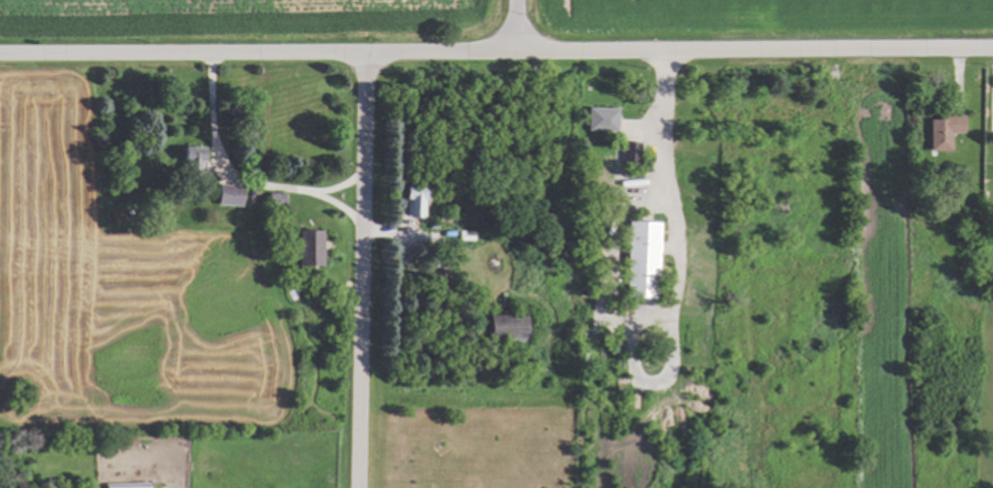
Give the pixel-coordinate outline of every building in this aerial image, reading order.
[(618,107),(618,114),(588,114),(589,106),(618,107)] [(927,119),(928,150),(949,150),(949,132),(961,132),(961,115),(936,115),(936,119),(927,119)] [(621,141),(621,164),(635,164),(636,142),(621,141)] [(178,170),(199,171),(200,147),(179,146),(178,170)] [(239,205),(239,185),(215,185),(214,205),(239,205)] [(406,217),(422,217),(423,186),(400,185),(399,200),(405,200),(405,211),(406,211),(406,217)] [(281,208),(282,193),(266,192),(265,207),(281,208)] [(623,297),(655,298),(657,221),(625,221),(623,297)] [(293,266),(317,265),(316,231),(292,231),(293,266)] [(520,315),(483,314),(482,337),(519,338),(520,315)]
